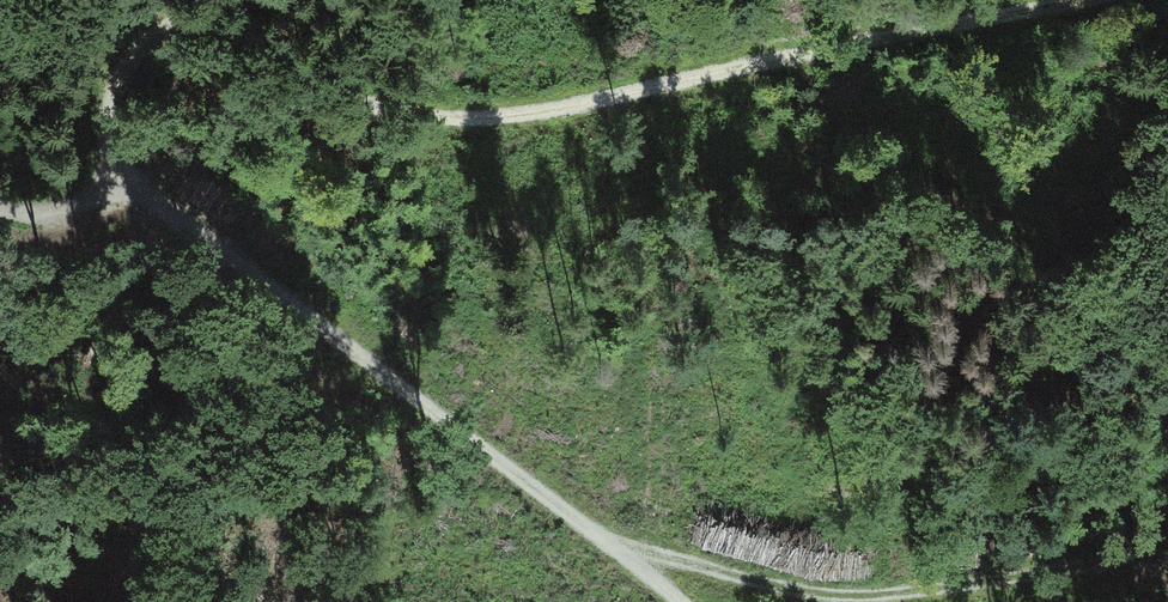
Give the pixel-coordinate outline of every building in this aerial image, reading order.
[(165,130),(147,131),(147,146),(165,145),(165,130)]
